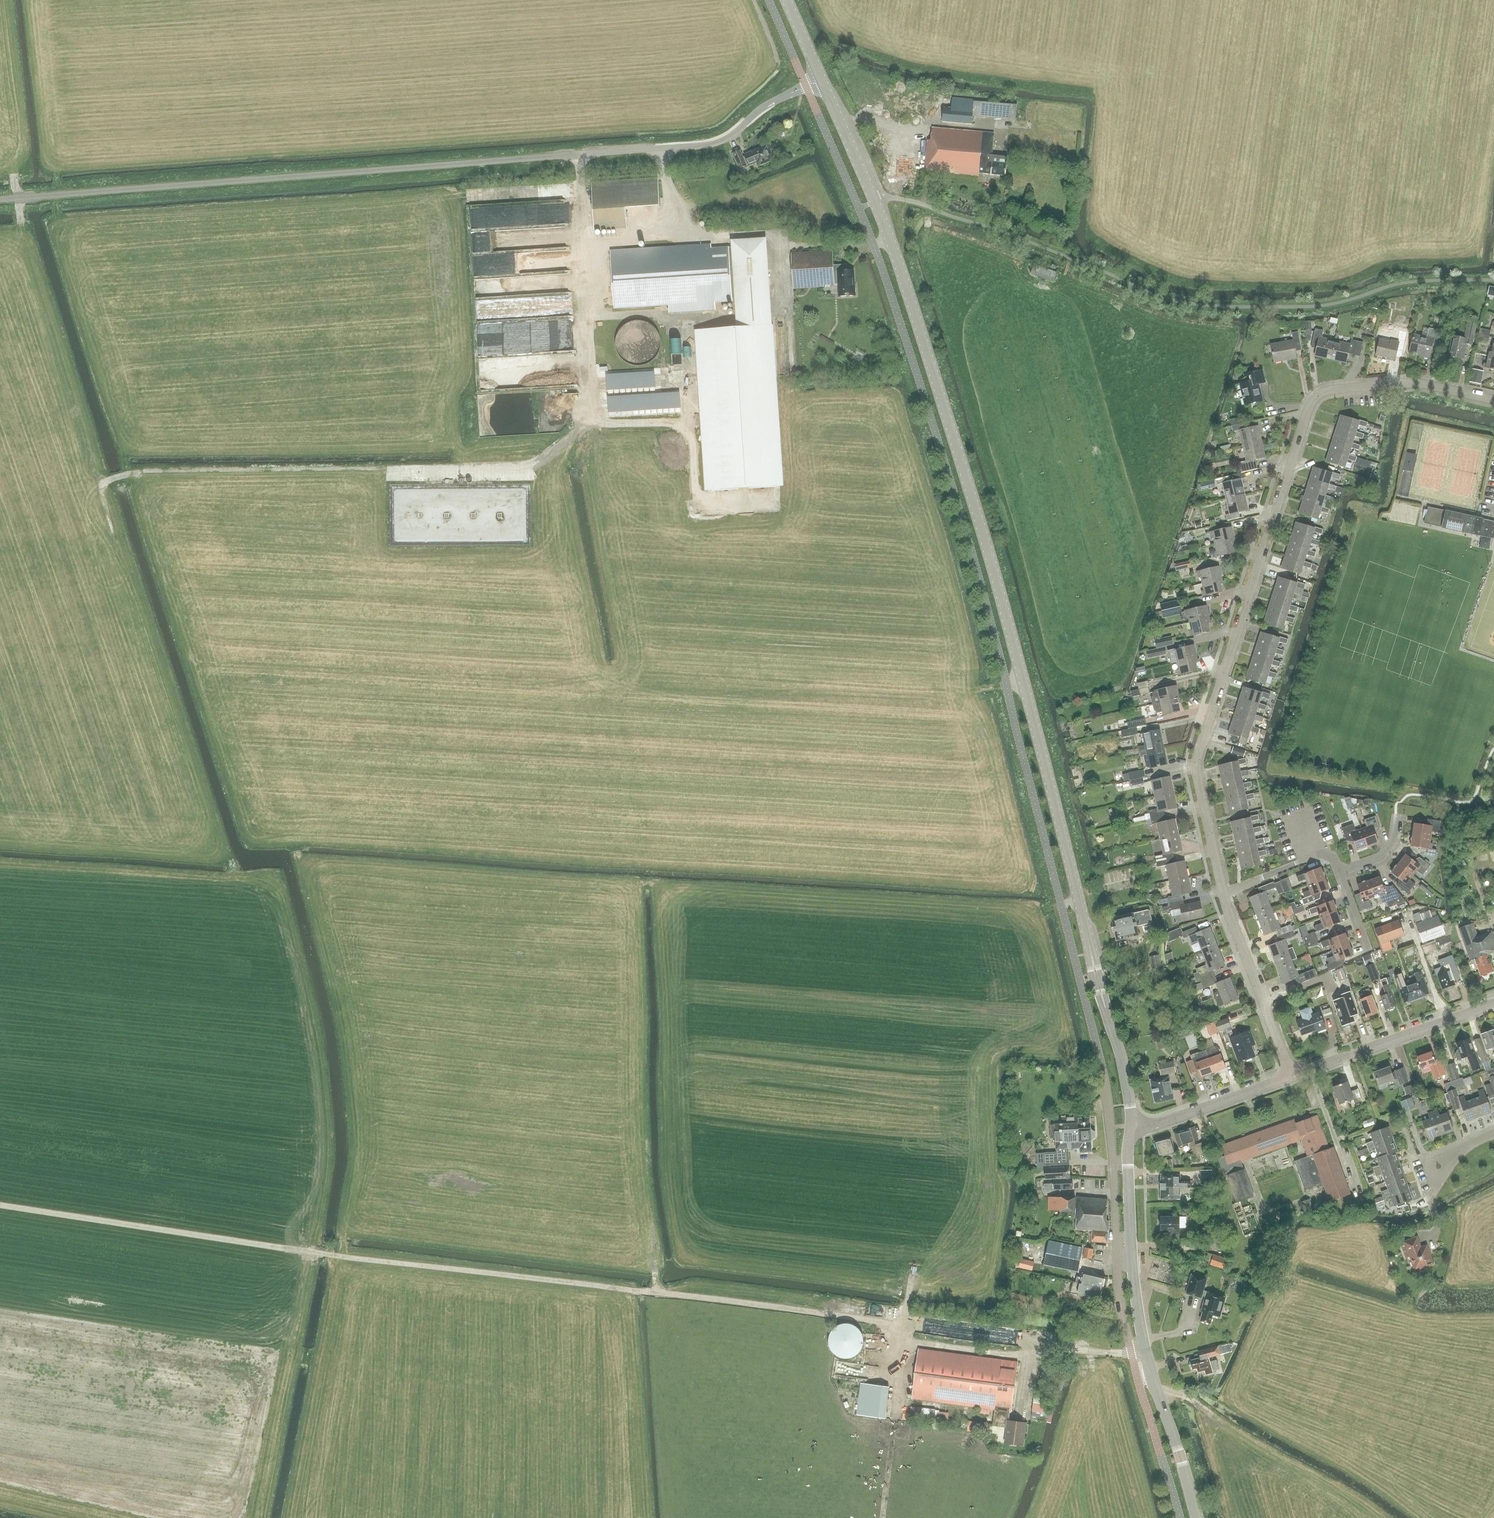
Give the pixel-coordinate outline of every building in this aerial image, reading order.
[(1016,120),(1018,106),(973,102),(974,99),(953,97),(952,107),(948,107),(948,108),(944,108),(943,122),(972,125),(972,116),(996,119),(1016,120)] [(992,155),(994,134),(933,128),(931,140),(928,140),(925,170),(978,175),(979,173),(1006,176),(1008,157),(992,155)] [(759,165),(772,160),(766,147),(745,156),(749,165),(757,162),(759,165)] [(739,169),(747,166),(743,157),(740,150),(732,153),(739,169)] [(594,234),(627,232),(625,209),(662,207),(660,180),(590,185),(594,234)] [(690,245),(611,250),(615,305),(669,302),(669,313),(681,312),(716,310),(715,294),(737,292),(739,322),(739,327),(698,330),(699,339),(709,490),(781,486),(767,252),(766,240),(735,242),(736,247),(713,248),(713,243),(690,245)] [(792,253),(794,289),(824,287),(824,285),(830,285),(830,287),(839,286),(839,297),(841,297),(841,298),(854,298),(854,296),(856,296),(855,270),(845,270),(845,264),(834,265),(833,251),(792,253)] [(1054,281),(1057,273),(1034,265),(1031,273),(1054,281)] [(1472,345),(1478,318),(1470,316),(1465,339),(1453,336),(1448,356),(1463,359),(1467,344),(1472,345)] [(661,325),(626,324),(625,359),(660,360),(661,325)] [(1438,345),(1442,331),(1429,328),(1429,329),(1427,338),(1414,335),(1410,351),(1421,354),(1420,356),(1429,358),(1432,344),(1438,345)] [(1331,359),(1335,341),(1322,338),(1324,331),(1316,329),(1312,345),(1317,347),(1315,356),(1331,359)] [(1479,334),(1490,337),(1491,331),(1481,329),(1479,334)] [(1274,362),(1297,358),(1296,351),(1302,350),(1298,332),(1292,333),(1294,340),(1271,345),(1274,362)] [(1488,343),(1490,337),(1479,334),(1478,340),(1488,343)] [(1403,352),(1406,338),(1401,337),(1400,342),(1391,340),(1392,339),(1387,338),(1387,341),(1380,339),(1376,355),(1387,358),(1387,359),(1395,361),(1398,350),(1403,352)] [(1350,344),(1335,341),(1331,359),(1346,363),(1348,354),(1354,355),(1357,341),(1351,340),(1350,344)] [(673,343),(673,358),(682,358),(682,344),(673,343)] [(1488,356),(1487,364),(1484,363),(1483,368),(1493,370),(1493,357),(1488,356)] [(1481,384),(1484,371),(1482,371),(1472,369),(1469,381),(1481,384)] [(1245,405),(1263,401),(1259,384),(1266,382),(1263,370),(1251,373),(1251,376),(1246,377),(1247,382),(1240,383),(1245,405)] [(657,373),(607,375),(608,391),(657,388),(657,373)] [(609,413),(682,409),(682,394),(609,397),(609,413)] [(1341,415),(1337,427),(1356,433),(1356,432),(1359,425),(1366,427),(1368,423),(1360,420),(1359,421),(1341,415)] [(1258,426),(1248,428),(1247,422),(1232,426),(1233,432),(1240,430),(1243,446),(1262,442),(1258,426)] [(1352,444),(1353,443),(1355,436),(1363,439),(1364,434),(1356,432),(1356,433),(1337,427),(1334,438),(1352,444)] [(1349,456),(1349,455),(1351,448),(1359,450),(1361,446),(1353,443),(1352,444),(1334,438),(1330,450),(1349,456)] [(1239,463),(1241,473),(1258,469),(1256,459),(1265,457),(1262,442),(1243,446),(1247,461),(1239,463)] [(1236,450),(1238,457),(1245,455),(1243,448),(1236,450)] [(1326,462),(1345,468),(1348,459),(1355,462),(1357,457),(1349,455),(1349,456),(1330,450),(1326,462)] [(1407,453),(1403,469),(1410,470),(1413,454),(1407,453)] [(1355,462),(1355,463),(1370,467),(1372,462),(1357,457),(1355,462)] [(1329,485),(1329,484),(1332,477),(1339,479),(1341,475),(1333,472),(1332,473),(1314,467),(1310,479),(1329,485)] [(1223,483),(1226,498),(1245,494),(1241,479),(1232,481),(1231,475),(1216,479),(1218,484),(1223,483)] [(1368,486),(1370,479),(1360,476),(1358,482),(1368,486)] [(1337,486),(1329,484),(1329,485),(1310,479),(1306,490),(1325,496),(1326,495),(1328,488),(1336,491),(1337,486)] [(1214,481),(1198,484),(1200,491),(1216,487),(1214,481)] [(1334,497),(1326,495),(1325,496),(1306,490),(1303,502),(1322,508),(1322,506),(1324,500),(1332,502),(1334,497)] [(1226,515),(1227,521),(1240,518),(1239,512),(1249,510),(1245,494),(1226,498),(1230,514),(1226,515)] [(1330,509),(1322,506),(1322,508),(1303,502),(1299,513),(1318,519),(1321,511),(1328,514),(1330,509)] [(1474,535),(1478,518),(1446,511),(1428,507),(1427,510),(1424,510),(1423,517),(1425,518),(1425,521),(1421,520),(1421,522),(1425,523),(1424,524),(1474,535)] [(1474,535),(1479,536),(1479,535),(1493,538),(1493,537),(1493,522),(1483,520),(1483,519),(1478,518),(1474,535)] [(1198,522),(1190,524),(1191,530),(1208,526),(1207,522),(1198,524),(1198,522)] [(1312,540),(1312,539),(1314,532),(1322,534),(1323,530),(1315,527),(1315,528),(1296,522),(1293,534),(1312,540)] [(1215,544),(1235,539),(1232,527),(1210,532),(1211,537),(1213,537),(1215,544)] [(1194,536),(1206,534),(1205,528),(1193,531),(1194,536)] [(1308,551),(1308,550),(1310,543),(1318,546),(1320,541),(1312,539),(1312,540),(1293,534),(1289,545),(1308,551)] [(1235,539),(1215,544),(1217,551),(1214,552),(1216,557),(1235,552),(1234,545),(1236,544),(1235,539)] [(1304,563),(1305,561),(1307,555),(1315,557),(1316,552),(1308,550),(1308,551),(1289,545),(1285,557),(1304,563)] [(1311,569),(1312,564),(1305,561),(1304,563),(1285,557),(1282,568),(1301,574),(1303,566),(1311,569)] [(1190,561),(1180,563),(1182,570),(1189,568),(1192,568),(1190,561)] [(1203,583),(1222,579),(1219,566),(1197,571),(1198,577),(1201,576),(1203,583)] [(1182,570),(1179,571),(1181,577),(1191,574),(1189,568),(1182,570)] [(1294,595),(1294,594),(1297,587),(1304,589),(1306,584),(1298,582),(1297,583),(1279,577),(1275,589),(1294,595)] [(1222,579),(1203,583),(1204,591),(1202,591),(1203,596),(1223,592),(1221,584),(1223,583),(1222,579)] [(1302,596),(1294,594),(1294,595),(1275,589),(1271,600),(1290,606),(1291,605),(1293,598),(1301,601),(1302,596)] [(1299,607),(1291,605),(1290,606),(1271,600),(1268,612),(1287,618),(1287,616),(1289,610),(1297,612),(1299,607)] [(1180,607),(1179,601),(1162,605),(1163,611),(1180,607)] [(1190,623),(1210,618),(1207,606),(1185,611),(1186,616),(1188,615),(1190,623)] [(1163,611),(1164,617),(1181,613),(1180,607),(1163,611)] [(1295,619),(1287,616),(1287,618),(1268,612),(1264,623),(1283,629),(1286,621),(1293,624),(1295,619)] [(1210,618),(1190,623),(1192,630),(1189,630),(1191,636),(1210,631),(1209,623),(1211,623),(1210,618)] [(1261,632),(1258,644),(1276,650),(1277,648),(1279,642),(1287,644),(1288,639),(1280,637),(1280,638),(1261,632)] [(1174,645),(1172,636),(1155,640),(1157,649),(1174,645)] [(1273,661),(1273,660),(1275,653),(1283,656),(1285,651),(1277,648),(1276,650),(1258,644),(1254,655),(1273,661)] [(1177,662),(1197,657),(1194,645),(1174,650),(1174,649),(1168,650),(1172,663),(1177,662)] [(1169,654),(1167,646),(1146,651),(1148,659),(1169,654)] [(1269,673),(1270,671),(1272,665),(1280,667),(1281,662),(1273,660),(1273,661),(1254,655),(1250,667),(1269,673)] [(1197,657),(1177,662),(1179,669),(1177,670),(1178,675),(1198,670),(1196,663),(1198,662),(1197,657)] [(1247,678),(1265,684),(1268,676),(1276,679),(1277,674),(1270,671),(1269,673),(1250,667),(1247,678)] [(1139,689),(1149,687),(1148,681),(1138,683),(1139,689)] [(1153,704),(1180,698),(1177,686),(1155,691),(1155,692),(1153,692),(1153,696),(1152,697),(1152,699),(1153,704)] [(1149,687),(1139,689),(1131,691),(1133,697),(1151,693),(1149,687)] [(1259,705),(1259,703),(1261,697),(1269,699),(1271,694),(1262,692),(1262,693),(1244,687),(1240,699),(1259,705)] [(1180,698),(1153,704),(1154,710),(1156,712),(1158,718),(1164,716),(1164,715),(1180,711),(1179,703),(1181,703),(1180,698)] [(1267,706),(1259,703),(1259,705),(1240,699),(1236,710),(1255,716),(1256,715),(1258,708),(1266,711),(1267,706)] [(1263,717),(1256,715),(1255,716),(1236,710),(1233,722),(1252,728),(1252,726),(1254,720),(1262,722),(1263,717)] [(1146,725),(1145,718),(1136,721),(1127,722),(1129,729),(1146,725)] [(1260,729),(1252,726),(1252,728),(1233,722),(1229,733),(1241,737),(1248,739),(1250,731),(1258,733),(1260,729)] [(1123,738),(1138,734),(1137,728),(1121,731),(1123,738)] [(1140,752),(1164,747),(1160,730),(1143,733),(1146,745),(1139,747),(1140,752)] [(1244,756),(1246,750),(1234,746),(1232,752),(1244,756)] [(1168,764),(1164,747),(1140,752),(1141,758),(1144,757),(1146,767),(1148,768),(1151,768),(1168,764)] [(1241,773),(1240,772),(1239,765),(1247,763),(1246,758),(1237,760),(1238,761),(1219,765),(1221,777),(1241,773)] [(1130,780),(1143,777),(1145,776),(1144,770),(1128,773),(1130,780)] [(1243,785),(1243,784),(1242,777),(1250,775),(1249,770),(1240,772),(1241,773),(1221,777),(1224,789),(1243,785)] [(1130,780),(1131,787),(1144,784),(1143,777),(1130,780)] [(1155,796),(1174,792),(1170,777),(1152,781),(1155,796)] [(1246,797),(1246,795),(1244,788),(1252,787),(1251,782),(1243,784),(1243,785),(1224,789),(1227,801),(1246,797)] [(1151,819),(1165,816),(1164,811),(1177,808),(1174,792),(1155,796),(1158,809),(1149,811),(1151,819)] [(1255,798),(1254,793),(1246,795),(1246,797),(1227,801),(1229,813),(1249,809),(1247,800),(1255,798)] [(1351,798),(1355,809),(1358,808),(1357,803),(1362,804),(1362,800),(1351,798)] [(1346,801),(1348,809),(1354,807),(1351,799),(1346,801)] [(1231,822),(1234,834),(1253,830),(1253,828),(1251,821),(1259,819),(1258,815),(1250,816),(1250,817),(1231,822)] [(1160,839),(1179,835),(1176,819),(1166,821),(1165,816),(1151,819),(1152,825),(1157,824),(1160,839)] [(1362,829),(1368,846),(1379,842),(1375,831),(1381,829),(1376,816),(1364,820),(1367,827),(1362,829)] [(1413,835),(1431,838),(1432,832),(1440,833),(1441,821),(1428,819),(1427,825),(1415,823),(1413,835)] [(1368,846),(1362,829),(1356,831),(1354,824),(1342,828),(1347,841),(1353,839),(1357,850),(1368,846)] [(1256,841),(1255,840),(1254,833),(1262,831),(1261,826),(1253,828),(1253,830),(1234,834),(1236,846),(1256,841)] [(1156,862),(1174,858),(1173,852),(1182,850),(1179,835),(1160,839),(1164,854),(1155,856),(1156,862)] [(1430,843),(1431,838),(1413,835),(1411,846),(1423,848),(1422,854),(1436,857),(1437,850),(1432,849),(1433,844),(1430,843)] [(1258,853),(1258,852),(1257,845),(1265,843),(1264,838),(1255,840),(1256,841),(1236,846),(1239,857),(1258,853)] [(1239,857),(1242,869),(1261,865),(1259,856),(1267,855),(1266,850),(1258,852),(1258,853),(1239,857)] [(1399,864),(1413,875),(1417,870),(1419,872),(1422,868),(1426,871),(1430,866),(1420,857),(1416,862),(1406,854),(1399,864)] [(1170,881),(1188,877),(1185,861),(1176,863),(1174,858),(1156,862),(1158,867),(1166,865),(1170,881)] [(1410,879),(1413,875),(1399,864),(1392,873),(1401,880),(1397,885),(1408,894),(1416,884),(1410,879)] [(1308,885),(1325,878),(1321,867),(1297,876),(1299,882),(1306,879),(1308,885)] [(1170,903),(1184,900),(1183,894),(1192,892),(1188,877),(1170,881),(1173,896),(1168,897),(1170,903)] [(1375,898),(1380,896),(1383,903),(1402,897),(1393,885),(1384,889),(1380,877),(1369,881),(1375,898)] [(1325,878),(1308,885),(1310,890),(1303,893),(1305,898),(1317,894),(1329,889),(1325,878)] [(1286,893),(1291,891),(1287,879),(1281,881),(1286,893)] [(1276,888),(1279,895),(1285,893),(1280,881),(1275,884),(1274,884),(1276,888)] [(1369,900),(1375,898),(1369,881),(1358,885),(1362,896),(1356,898),(1361,911),(1372,907),(1369,900)] [(1274,884),(1275,884),(1274,882),(1260,887),(1262,893),(1250,898),(1256,913),(1263,910),(1266,917),(1274,915),(1268,900),(1269,900),(1266,892),(1276,888),(1274,884)] [(1423,884),(1420,887),(1432,896),(1434,893),(1423,884)] [(1305,898),(1302,900),(1304,905),(1319,899),(1317,894),(1305,898)] [(1184,900),(1170,903),(1171,911),(1181,909),(1184,921),(1203,917),(1200,902),(1185,905),(1184,900)] [(1320,918),(1337,911),(1333,900),(1309,909),(1311,915),(1318,912),(1320,918)] [(1304,905),(1292,909),(1294,915),(1306,911),(1304,905)] [(1113,918),(1112,918),(1117,940),(1117,941),(1118,940),(1139,935),(1138,928),(1137,927),(1152,923),(1153,923),(1153,922),(1150,910),(1149,910),(1134,913),(1113,918)] [(1276,921),(1274,915),(1266,917),(1263,910),(1256,913),(1265,935),(1279,930),(1281,935),(1293,930),(1291,925),(1281,929),(1278,921),(1276,921)] [(1337,911),(1320,918),(1322,923),(1315,926),(1317,931),(1342,922),(1337,911)] [(1420,912),(1413,915),(1417,924),(1424,943),(1445,935),(1438,916),(1432,918),(1423,922),(1420,914),(1420,912)] [(1381,944),(1405,935),(1399,920),(1375,929),(1381,944)] [(1473,923),(1459,928),(1471,960),(1475,959),(1481,976),(1483,975),(1484,976),(1486,975),(1487,974),(1493,971),(1487,954),(1493,952),(1493,936),(1492,931),(1478,936),(1473,923)] [(1190,936),(1193,944),(1199,942),(1201,949),(1209,946),(1212,953),(1219,950),(1210,928),(1198,933),(1196,927),(1182,933),(1184,938),(1190,936)] [(1285,966),(1292,963),(1287,948),(1288,948),(1285,940),(1295,936),(1293,930),(1281,935),(1283,941),(1269,946),(1275,961),(1282,958),(1285,966)] [(1305,942),(1317,938),(1315,932),(1303,936),(1305,942)] [(1332,951),(1350,944),(1346,933),(1321,942),(1323,948),(1330,945),(1332,951)] [(1438,946),(1439,946),(1451,941),(1449,935),(1436,940),(1438,946)] [(1317,938),(1305,942),(1307,948),(1319,943),(1317,938)] [(1350,944),(1332,951),(1334,956),(1327,959),(1329,964),(1327,965),(1329,971),(1343,966),(1341,960),(1354,955),(1350,944)] [(1225,965),(1219,950),(1212,953),(1209,946),(1201,949),(1207,963),(1206,963),(1206,965),(1196,969),(1197,972),(1193,974),(1197,983),(1201,981),(1213,976),(1211,971),(1225,965)] [(1162,967),(1159,955),(1150,957),(1152,969),(1162,967)] [(1366,965),(1374,962),(1371,955),(1363,958),(1366,965)] [(1441,967),(1434,970),(1437,976),(1438,975),(1443,989),(1455,985),(1454,981),(1460,979),(1452,955),(1439,960),(1441,967)] [(1295,970),(1292,963),(1285,966),(1282,958),(1275,961),(1284,983),(1296,979),(1298,985),(1318,977),(1315,969),(1299,975),(1297,969),(1295,970)] [(1373,981),(1379,979),(1376,971),(1374,964),(1367,966),(1373,981)] [(1347,967),(1349,974),(1357,972),(1355,965),(1347,967)] [(1343,968),(1336,971),(1340,981),(1347,979),(1343,968)] [(1412,985),(1417,999),(1424,997),(1425,996),(1429,994),(1420,972),(1409,976),(1412,985)] [(1417,999),(1412,985),(1407,987),(1402,973),(1394,976),(1399,990),(1401,989),(1405,1003),(1409,1001),(1410,1002),(1417,999)] [(1201,981),(1201,983),(1190,987),(1192,993),(1216,984),(1221,996),(1216,999),(1219,1007),(1224,1005),(1239,999),(1230,978),(1216,984),(1213,976),(1201,981)] [(1390,1010),(1394,1008),(1394,1007),(1396,1006),(1388,984),(1388,983),(1386,978),(1381,980),(1386,994),(1381,996),(1386,1010),(1388,1009),(1390,1010)] [(1372,996),(1369,989),(1364,991),(1366,998),(1361,1000),(1367,1017),(1378,1013),(1372,995),(1372,996)] [(1344,997),(1334,1001),(1343,1026),(1344,1025),(1345,1027),(1350,1025),(1350,1023),(1355,1021),(1353,1015),(1358,1014),(1356,1007),(1350,992),(1343,994),(1344,997)] [(1314,1015),(1311,1007),(1300,1011),(1303,1021),(1298,1023),(1303,1035),(1318,1029),(1318,1031),(1326,1029),(1320,1012),(1314,1015)] [(1325,1017),(1332,1014),(1330,1008),(1322,1011),(1325,1017)] [(1219,1032),(1231,1027),(1228,1018),(1215,1023),(1219,1032)] [(1218,1032),(1214,1022),(1207,1025),(1210,1034),(1218,1032)] [(1493,1030),(1488,1032),(1486,1031),(1484,1032),(1483,1033),(1481,1034),(1487,1050),(1493,1048),(1493,1032),(1493,1030)] [(1240,1062),(1253,1057),(1249,1046),(1255,1044),(1250,1031),(1231,1038),(1240,1062)] [(1458,1051),(1456,1054),(1458,1060),(1463,1058),(1468,1057),(1473,1071),(1480,1068),(1469,1038),(1464,1040),(1462,1040),(1459,1041),(1459,1042),(1457,1043),(1460,1050),(1458,1051)] [(1483,1063),(1489,1061),(1481,1038),(1474,1040),(1483,1063)] [(1215,1047),(1206,1050),(1214,1072),(1226,1068),(1219,1049),(1215,1047)] [(1206,1050),(1199,1052),(1199,1053),(1191,1056),(1193,1063),(1194,1063),(1196,1069),(1198,1069),(1201,1077),(1214,1072),(1206,1050)] [(1432,1052),(1417,1057),(1420,1064),(1419,1065),(1420,1069),(1421,1068),(1422,1069),(1430,1066),(1435,1079),(1446,1075),(1440,1059),(1435,1061),(1432,1052)] [(1166,1074),(1176,1072),(1174,1061),(1159,1064),(1161,1075),(1163,1075),(1166,1074)] [(1197,1071),(1196,1069),(1194,1063),(1193,1063),(1188,1065),(1191,1073),(1197,1071)] [(1453,1081),(1460,1079),(1455,1063),(1448,1065),(1453,1081)] [(1392,1073),(1389,1067),(1374,1072),(1375,1073),(1373,1073),(1375,1080),(1377,1079),(1380,1089),(1388,1087),(1387,1083),(1394,1080),(1398,1078),(1400,1084),(1408,1082),(1404,1068),(1395,1071),(1396,1071),(1392,1073)] [(1163,1077),(1150,1080),(1155,1103),(1174,1099),(1169,1076),(1166,1077),(1166,1074),(1163,1075),(1163,1077)] [(1473,1082),(1471,1076),(1464,1079),(1466,1085),(1473,1082)] [(1448,1092),(1456,1089),(1466,1085),(1463,1078),(1460,1079),(1453,1081),(1445,1084),(1447,1092),(1448,1092)] [(1351,1091),(1347,1082),(1334,1087),(1340,1105),(1353,1100),(1355,1104),(1363,1101),(1358,1089),(1351,1091)] [(1485,1086),(1489,1097),(1493,1095),(1493,1093),(1490,1084),(1485,1086)] [(1452,1103),(1455,1110),(1461,1108),(1456,1097),(1459,1096),(1456,1089),(1448,1092),(1448,1093),(1449,1093),(1452,1103)] [(1473,1100),(1479,1117),(1492,1112),(1484,1090),(1478,1092),(1480,1097),(1473,1100)] [(1445,1105),(1452,1103),(1449,1093),(1448,1093),(1442,1095),(1445,1105)] [(1410,1109),(1416,1107),(1412,1097),(1407,1099),(1410,1109)] [(1479,1117),(1473,1100),(1466,1102),(1464,1097),(1459,1098),(1467,1121),(1479,1117)] [(1433,1112),(1441,1135),(1453,1130),(1447,1113),(1440,1116),(1438,1110),(1433,1112)] [(1429,1139),(1441,1135),(1433,1112),(1428,1114),(1430,1119),(1423,1122),(1429,1139)] [(1075,1115),(1075,1117),(1067,1118),(1067,1124),(1055,1125),(1056,1149),(1063,1149),(1077,1148),(1077,1152),(1092,1152),(1091,1141),(1092,1141),(1092,1140),(1096,1137),(1096,1132),(1091,1130),(1091,1129),(1090,1118),(1080,1119),(1079,1115),(1075,1115)] [(1216,1153),(1235,1204),(1233,1204),(1244,1236),(1259,1230),(1258,1227),(1250,1229),(1243,1211),(1257,1206),(1253,1197),(1254,1197),(1241,1162),(1301,1140),(1307,1156),(1294,1161),(1305,1190),(1306,1190),(1306,1192),(1309,1191),(1308,1189),(1323,1183),(1330,1202),(1350,1195),(1333,1147),(1329,1149),(1317,1115),(1304,1120),(1303,1117),(1221,1146),(1226,1158),(1220,1160),(1217,1152),(1216,1153)] [(1365,1128),(1375,1125),(1373,1118),(1363,1122),(1365,1128)] [(1194,1157),(1206,1154),(1205,1143),(1205,1142),(1196,1145),(1195,1141),(1199,1140),(1195,1127),(1175,1133),(1179,1147),(1190,1143),(1194,1157)] [(1368,1148),(1393,1139),(1388,1127),(1371,1133),(1374,1141),(1366,1143),(1368,1148)] [(1159,1157),(1175,1153),(1171,1137),(1155,1141),(1159,1157)] [(1377,1150),(1380,1157),(1397,1151),(1393,1139),(1368,1148),(1369,1153),(1377,1150)] [(1045,1153),(1045,1167),(1069,1166),(1068,1151),(1063,1152),(1063,1149),(1056,1149),(1057,1152),(1045,1153)] [(1374,1173),(1399,1164),(1395,1152),(1397,1151),(1380,1157),(1378,1158),(1380,1165),(1373,1168),(1374,1173)] [(1387,1182),(1404,1176),(1399,1164),(1374,1173),(1376,1177),(1384,1174),(1387,1182)] [(1069,1166),(1045,1167),(1046,1179),(1070,1178),(1069,1166)] [(1201,1186),(1213,1186),(1212,1172),(1201,1172),(1201,1186)] [(1161,1187),(1190,1187),(1190,1181),(1180,1181),(1181,1175),(1162,1175),(1161,1187)] [(1383,1197),(1408,1188),(1404,1176),(1387,1182),(1389,1189),(1381,1192),(1383,1197)] [(1045,1190),(1072,1189),(1072,1178),(1054,1179),(1054,1184),(1045,1184),(1045,1190)] [(1190,1193),(1190,1187),(1161,1187),(1161,1199),(1180,1199),(1180,1193),(1190,1193)] [(1408,1188),(1383,1197),(1384,1201),(1392,1198),(1395,1206),(1412,1200),(1408,1188)] [(1074,1213),(1076,1197),(1048,1197),(1048,1211),(1074,1213)] [(1108,1243),(1109,1220),(1107,1220),(1108,1199),(1077,1197),(1075,1229),(1089,1230),(1088,1235),(1092,1236),(1092,1241),(1108,1243)] [(1308,1213),(1314,1210),(1310,1200),(1304,1202),(1308,1213)] [(1180,1239),(1180,1217),(1161,1217),(1161,1219),(1160,1221),(1160,1224),(1161,1225),(1161,1232),(1170,1232),(1170,1239),(1180,1239)] [(1039,1234),(1039,1226),(1032,1225),(1031,1233),(1039,1234)] [(1421,1248),(1417,1237),(1401,1243),(1406,1257),(1410,1256),(1415,1271),(1433,1264),(1427,1246),(1421,1248)] [(1078,1272),(1083,1248),(1050,1241),(1045,1265),(1078,1272)] [(1020,1254),(1043,1259),(1046,1248),(1022,1243),(1020,1254)] [(1092,1259),(1093,1249),(1085,1248),(1084,1257),(1092,1259)] [(1225,1269),(1228,1259),(1206,1252),(1203,1262),(1225,1269)] [(1032,1270),(1034,1261),(1021,1259),(1019,1267),(1032,1270)] [(1080,1283),(1103,1289),(1104,1285),(1106,1285),(1107,1280),(1105,1279),(1106,1278),(1083,1272),(1082,1279),(1077,1278),(1076,1282),(1080,1283)] [(1202,1295),(1204,1291),(1207,1279),(1192,1274),(1186,1293),(1201,1298),(1202,1295)] [(1079,1288),(1073,1286),(1071,1293),(1078,1295),(1100,1300),(1101,1299),(1103,1298),(1104,1294),(1102,1293),(1103,1289),(1080,1283),(1079,1288)] [(1204,1291),(1202,1295),(1206,1297),(1202,1312),(1203,1312),(1201,1320),(1210,1323),(1213,1315),(1220,1317),(1226,1297),(1207,1292),(1204,1291)] [(1026,1309),(1030,1297),(1011,1292),(1008,1304),(1026,1309)] [(851,1358),(853,1357),(856,1356),(857,1355),(858,1354),(859,1353),(860,1352),(861,1351),(862,1350),(862,1349),(863,1347),(864,1345),(864,1344),(864,1343),(864,1342),(864,1340),(864,1339),(864,1337),(863,1336),(863,1335),(862,1333),(861,1331),(860,1330),(859,1328),(858,1327),(857,1326),(856,1326),(854,1325),(853,1324),(851,1324),(849,1323),(847,1323),(846,1323),(845,1323),(844,1323),(843,1324),(841,1324),(838,1325),(836,1326),(835,1327),(834,1328),(833,1329),(833,1330),(832,1331),(831,1332),(831,1333),(830,1334),(830,1335),(829,1337),(829,1338),(829,1340),(829,1341),(829,1342),(829,1344),(829,1345),(830,1346),(830,1347),(830,1348),(831,1350),(832,1351),(833,1352),(834,1354),(836,1356),(837,1356),(838,1357),(840,1357),(841,1358),(843,1358),(845,1359),(847,1359),(848,1359),(850,1358),(851,1358)] [(1207,1349),(1209,1356),(1192,1361),(1194,1369),(1197,1368),(1198,1372),(1205,1370),(1206,1374),(1213,1372),(1212,1369),(1219,1367),(1217,1360),(1210,1362),(1209,1358),(1221,1355),(1219,1346),(1207,1349)] [(977,1413),(990,1414),(991,1409),(995,1410),(993,1426),(1007,1428),(1005,1443),(1023,1445),(1026,1423),(1009,1421),(1010,1412),(1011,1412),(1018,1362),(919,1349),(912,1399),(978,1407),(977,1413)] [(1043,1364),(1042,1376),(1056,1378),(1058,1378),(1058,1373),(1049,1371),(1050,1362),(1044,1361),(1043,1364)] [(1063,1372),(1065,1364),(1054,1362),(1053,1371),(1063,1372)] [(885,1386),(885,1384),(877,1383),(876,1384),(861,1383),(857,1414),(885,1418),(889,1386),(885,1386)] [(1032,1417),(1048,1419),(1049,1405),(1034,1403),(1032,1417)] [(922,1408),(921,1417),(934,1419),(935,1410),(922,1408)] [(977,1432),(979,1422),(969,1421),(967,1431),(977,1432)]
